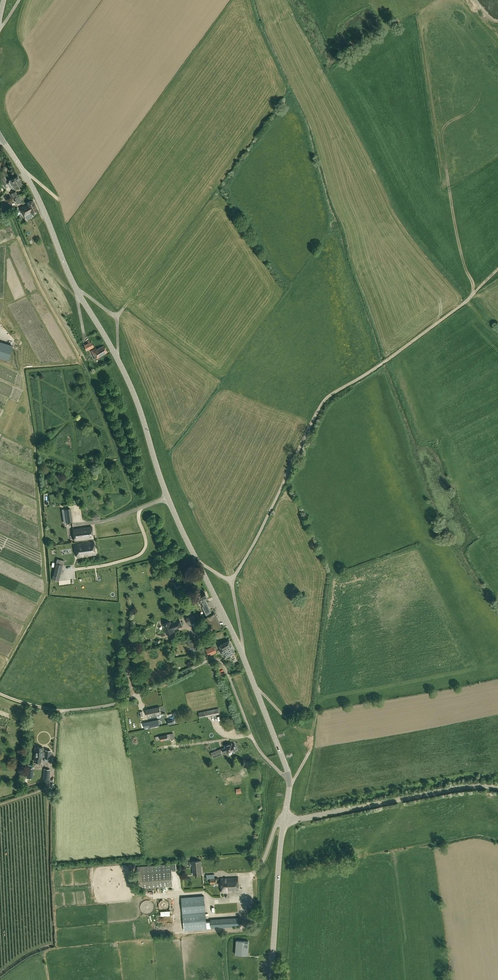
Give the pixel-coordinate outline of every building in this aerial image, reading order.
[(15,188),(23,184),(18,176),(12,180),(11,179),(8,181),(11,185),(12,184),(15,188)] [(32,214),(38,211),(33,200),(27,203),(28,204),(21,207),(25,216),(32,213),(32,214)] [(0,342),(0,358),(8,360),(12,345),(0,342)] [(87,350),(88,350),(94,347),(91,342),(85,345),(87,350)] [(108,352),(104,346),(97,349),(96,348),(92,350),(96,358),(108,352)] [(75,540),(88,539),(94,538),(92,526),(73,528),(75,540)] [(94,541),(80,543),(76,543),(77,557),(96,554),(94,541)] [(57,559),(52,579),(59,581),(64,561),(57,559)] [(208,599),(205,593),(198,596),(207,614),(212,612),(206,600),(208,599)] [(197,621),(194,613),(189,615),(190,618),(187,618),(189,624),(197,621)] [(215,619),(213,615),(204,619),(208,626),(213,624),(212,621),(215,619)] [(162,624),(166,635),(174,632),(174,630),(183,627),(180,620),(171,623),(170,621),(162,624)] [(187,640),(190,648),(196,646),(194,638),(187,640)] [(226,657),(236,653),(230,641),(220,645),(226,657)] [(209,656),(216,653),(213,647),(206,650),(209,656)] [(140,687),(145,685),(140,675),(136,677),(140,687)] [(161,716),(159,707),(146,710),(148,717),(157,715),(157,717),(158,718),(161,717),(161,716)] [(219,709),(199,713),(200,718),(220,714),(219,709)] [(154,726),(160,725),(159,720),(144,723),(145,728),(150,727),(151,729),(155,728),(154,726)] [(237,749),(235,744),(233,745),(232,743),(226,746),(226,747),(211,753),(213,758),(223,754),(222,753),(228,751),(228,753),(237,749)] [(45,752),(43,752),(44,748),(36,747),(35,757),(43,758),(43,756),(45,756),(45,758),(50,758),(51,751),(46,750),(45,752)] [(201,861),(193,862),(194,875),(202,874),(201,861)] [(171,864),(137,866),(139,888),(173,886),(171,864)] [(210,883),(215,883),(216,883),(216,878),(215,878),(215,876),(215,874),(206,875),(207,881),(210,881),(210,883)] [(239,891),(239,878),(221,878),(222,893),(228,893),(228,891),(239,891)] [(207,929),(204,896),(182,898),(184,923),(187,922),(188,930),(207,929)] [(214,913),(225,912),(224,902),(214,902),(214,913)] [(241,927),(241,918),(211,920),(211,928),(241,927)] [(249,942),(237,941),(236,954),(248,955),(249,942)]
